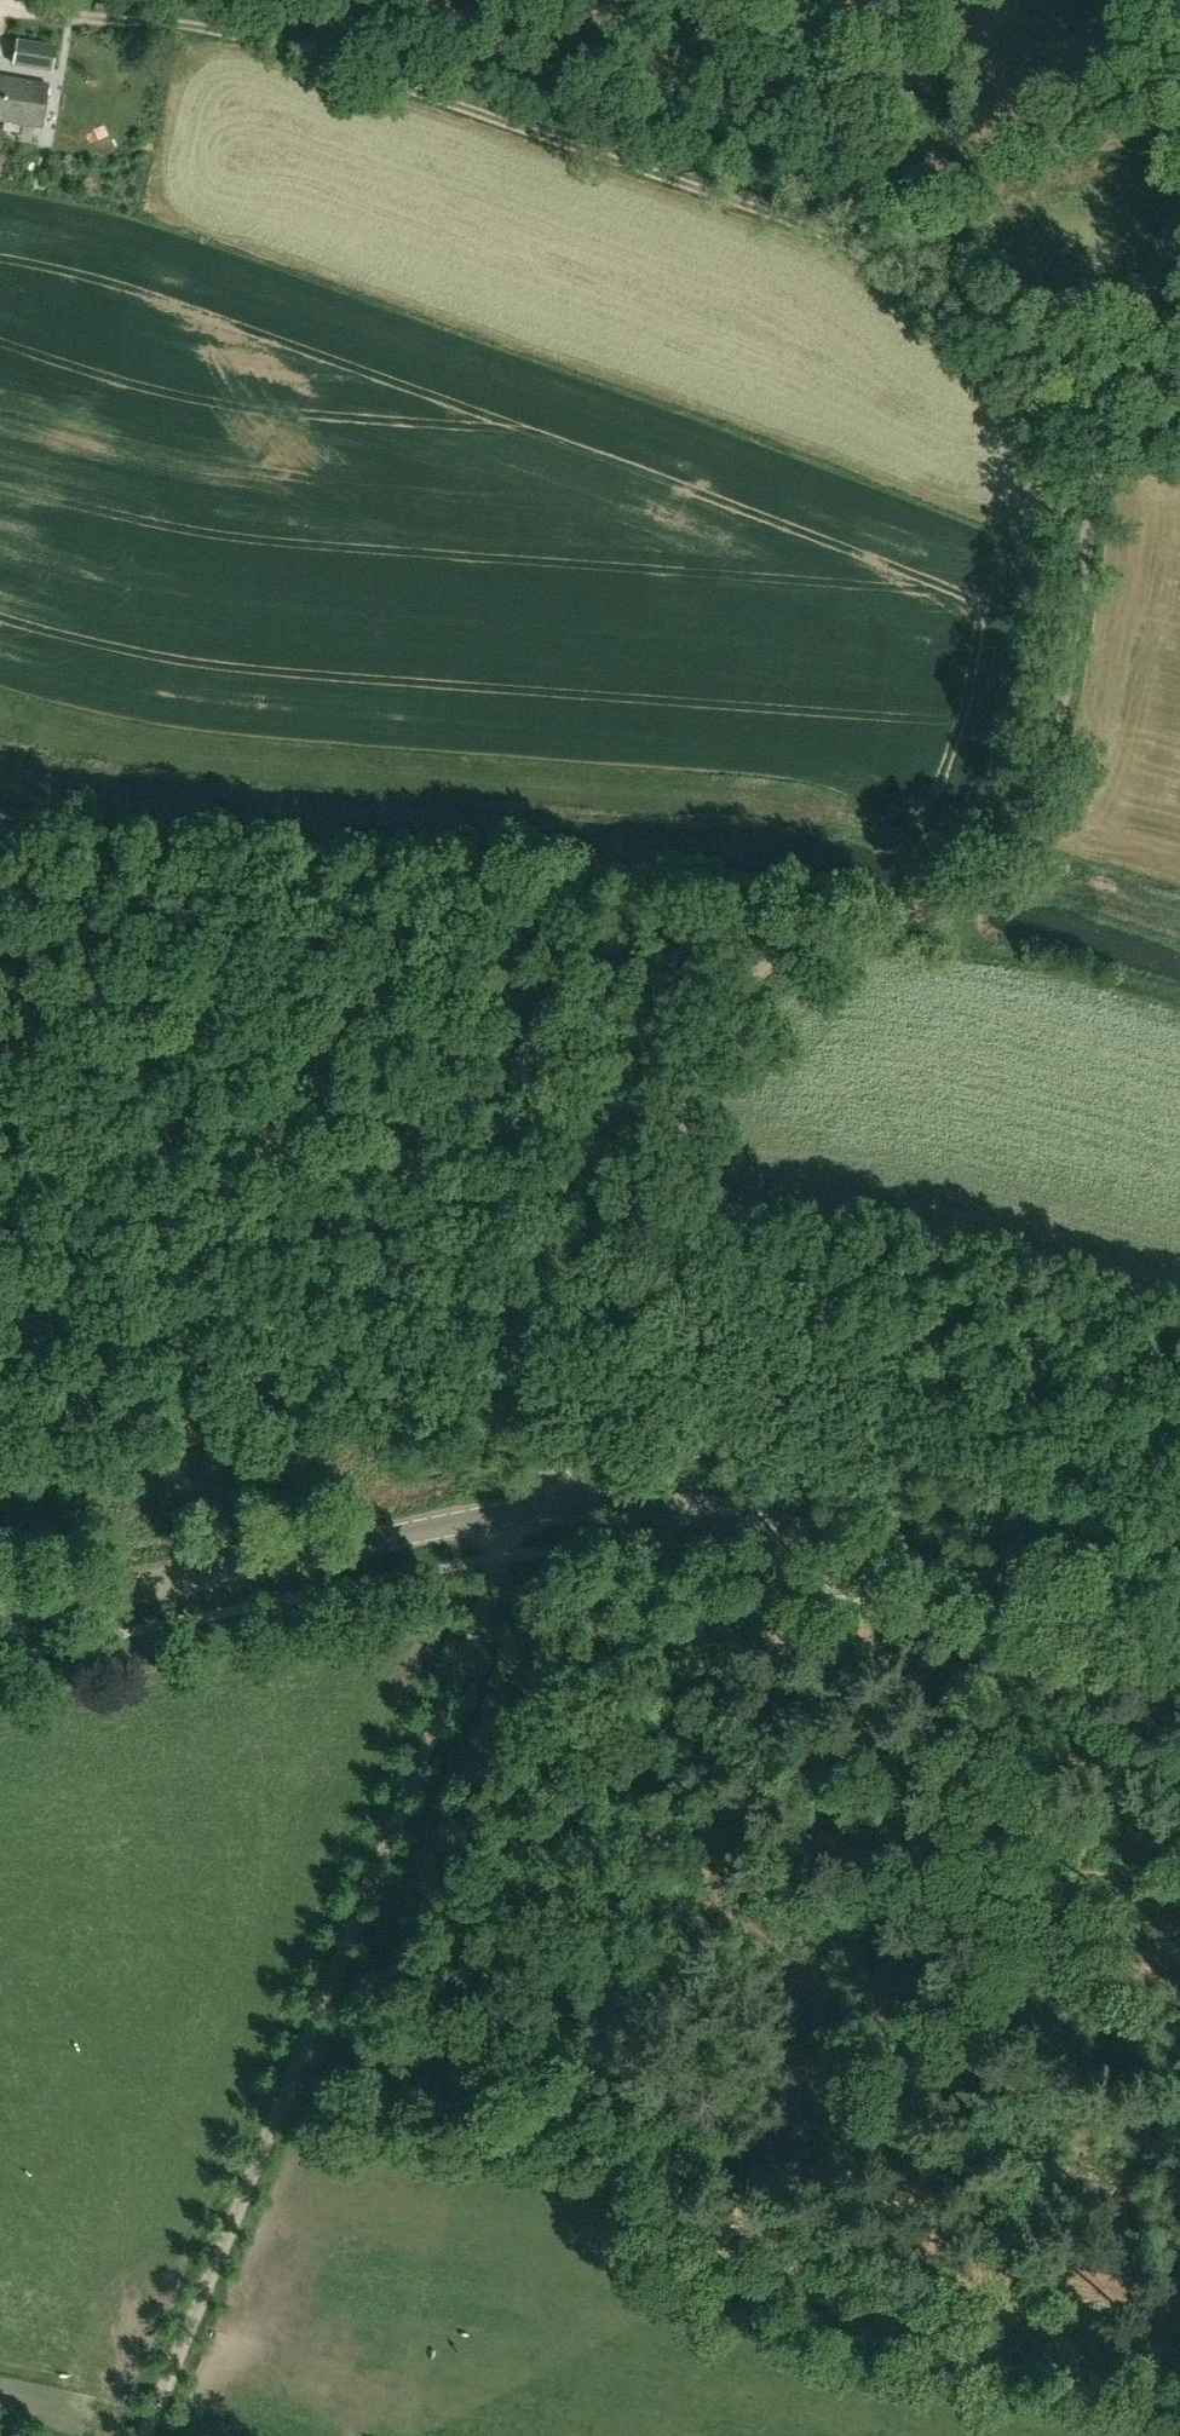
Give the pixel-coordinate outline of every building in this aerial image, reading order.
[(124,0),(97,0),(96,7),(123,10),(124,0)] [(17,44),(14,63),(52,69),(55,50),(17,44)] [(42,127),(49,85),(0,77),(0,120),(42,127)]
